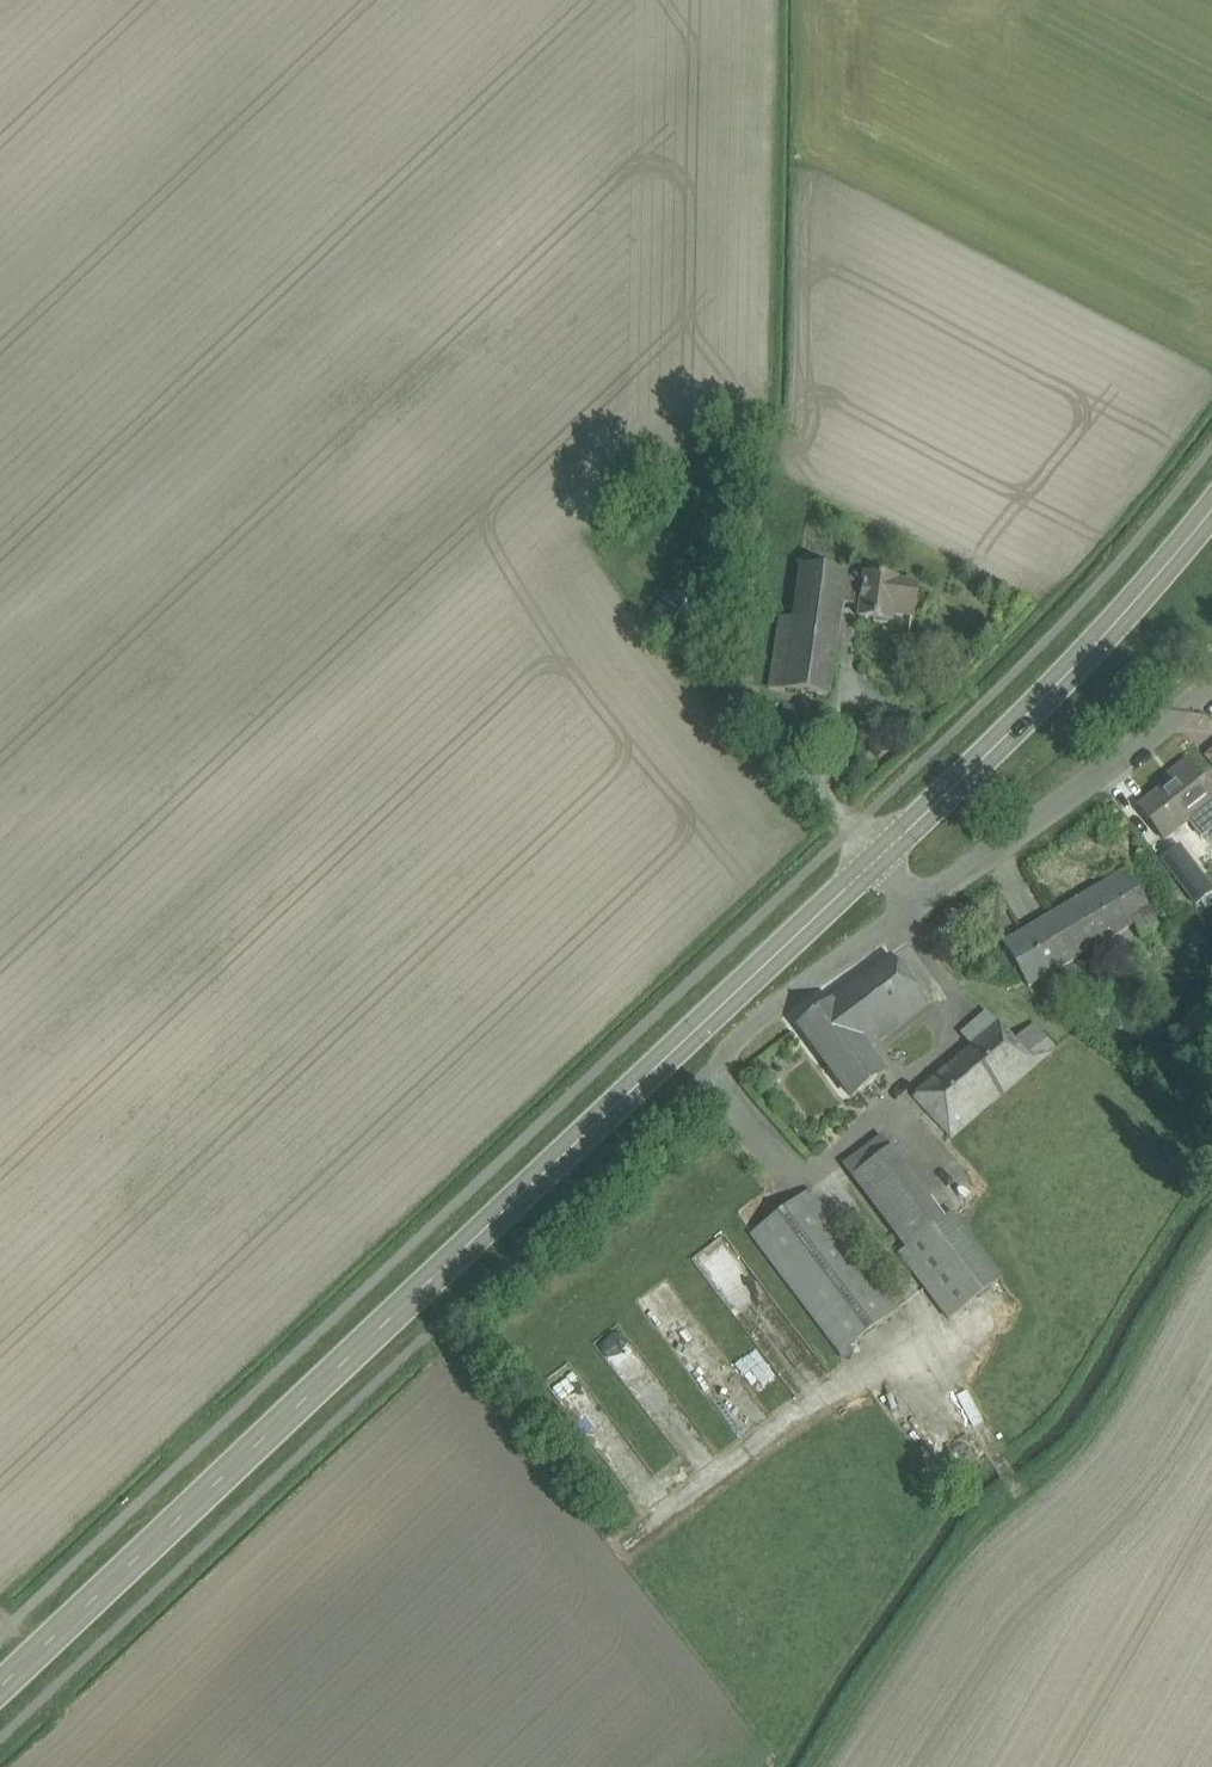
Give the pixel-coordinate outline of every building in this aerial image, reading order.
[(769,688),(829,696),(841,602),(861,605),(865,576),(800,567),(793,619),(779,617),(769,688)] [(861,605),(859,617),(891,621),(892,614),(912,617),(917,585),(896,582),(897,580),(865,576),(861,605)] [(1139,807),(1165,840),(1188,821),(1202,838),(1211,830),(1211,791),(1202,779),(1187,760),(1173,771),(1178,776),(1139,807)] [(1176,877),(1197,905),(1211,893),(1211,889),(1193,864),(1176,877)] [(1158,927),(1139,892),(1126,872),(1004,944),(1029,986),(1134,925),(1141,937),(1158,927)] [(868,1050),(928,1005),(891,956),(799,1026),(853,1098),(885,1073),(868,1050)] [(951,1139),(1036,1065),(999,1023),(998,1024),(987,1012),(961,1034),(972,1046),(914,1097),(951,1139)] [(751,1234),(841,1354),(899,1310),(809,1191),(751,1234)] [(1002,1278),(953,1212),(898,1253),(947,1319),(1002,1278)] [(615,1332),(595,1346),(611,1368),(631,1354),(615,1332)]
